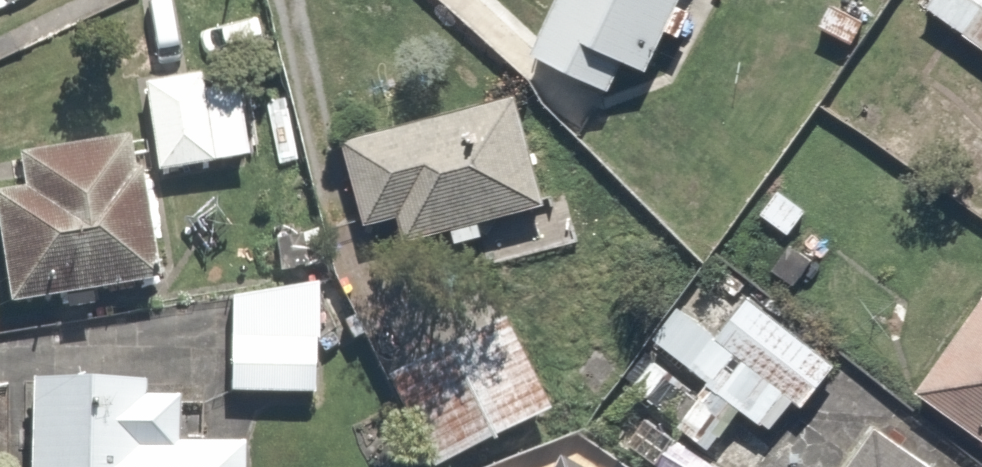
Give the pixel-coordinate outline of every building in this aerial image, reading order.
[(537,54),(658,113),(713,0),(563,0),(537,54)] [(927,14),(981,50),(981,0),(937,0),(927,14)] [(257,157),(249,98),(206,104),(202,72),(151,79),(164,170),(257,157)] [(370,233),(408,224),(413,240),(552,205),(548,189),(527,105),(349,149),(370,233)] [(141,137),(17,158),(24,198),(0,201),(0,206),(16,305),(164,280),(141,137)] [(326,290),(237,286),(232,396),(321,400),(326,290)] [(729,290),(679,368),(655,352),(629,394),(742,466),(773,466),(841,362),(729,290)] [(923,392),(981,434),(981,309),(923,392)] [(391,380),(433,466),(466,466),(564,419),(516,320),(416,368),(401,337),(376,349),(391,380)] [(39,379),(38,466),(254,466),(254,445),(184,445),(185,399),(158,399),(159,380),(39,379)] [(879,422),(848,466),(945,466),(879,422)]
